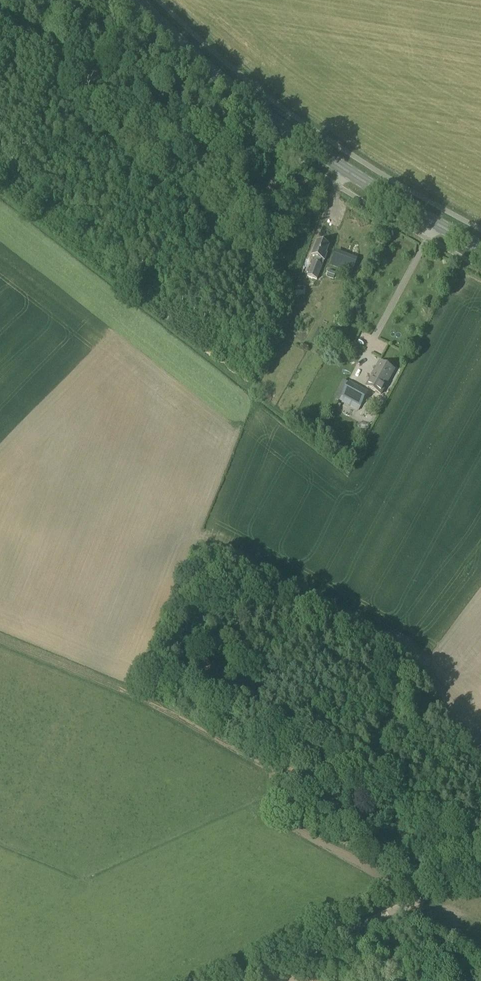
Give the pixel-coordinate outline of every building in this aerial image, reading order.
[(316,280),(323,260),(324,261),(326,254),(325,253),(328,246),(316,241),(311,255),(314,256),(307,276),(316,280)] [(330,266),(341,271),(345,259),(334,255),(330,266)] [(333,279),(335,274),(328,271),(326,276),(333,279)] [(304,288),(295,289),(296,297),(305,296),(304,288)] [(314,336),(311,343),(317,346),(321,339),(314,336)] [(357,374),(367,379),(378,358),(368,352),(357,374)] [(380,394),(393,370),(379,362),(366,386),(380,394)] [(349,382),(339,401),(357,411),(368,392),(349,382)]
